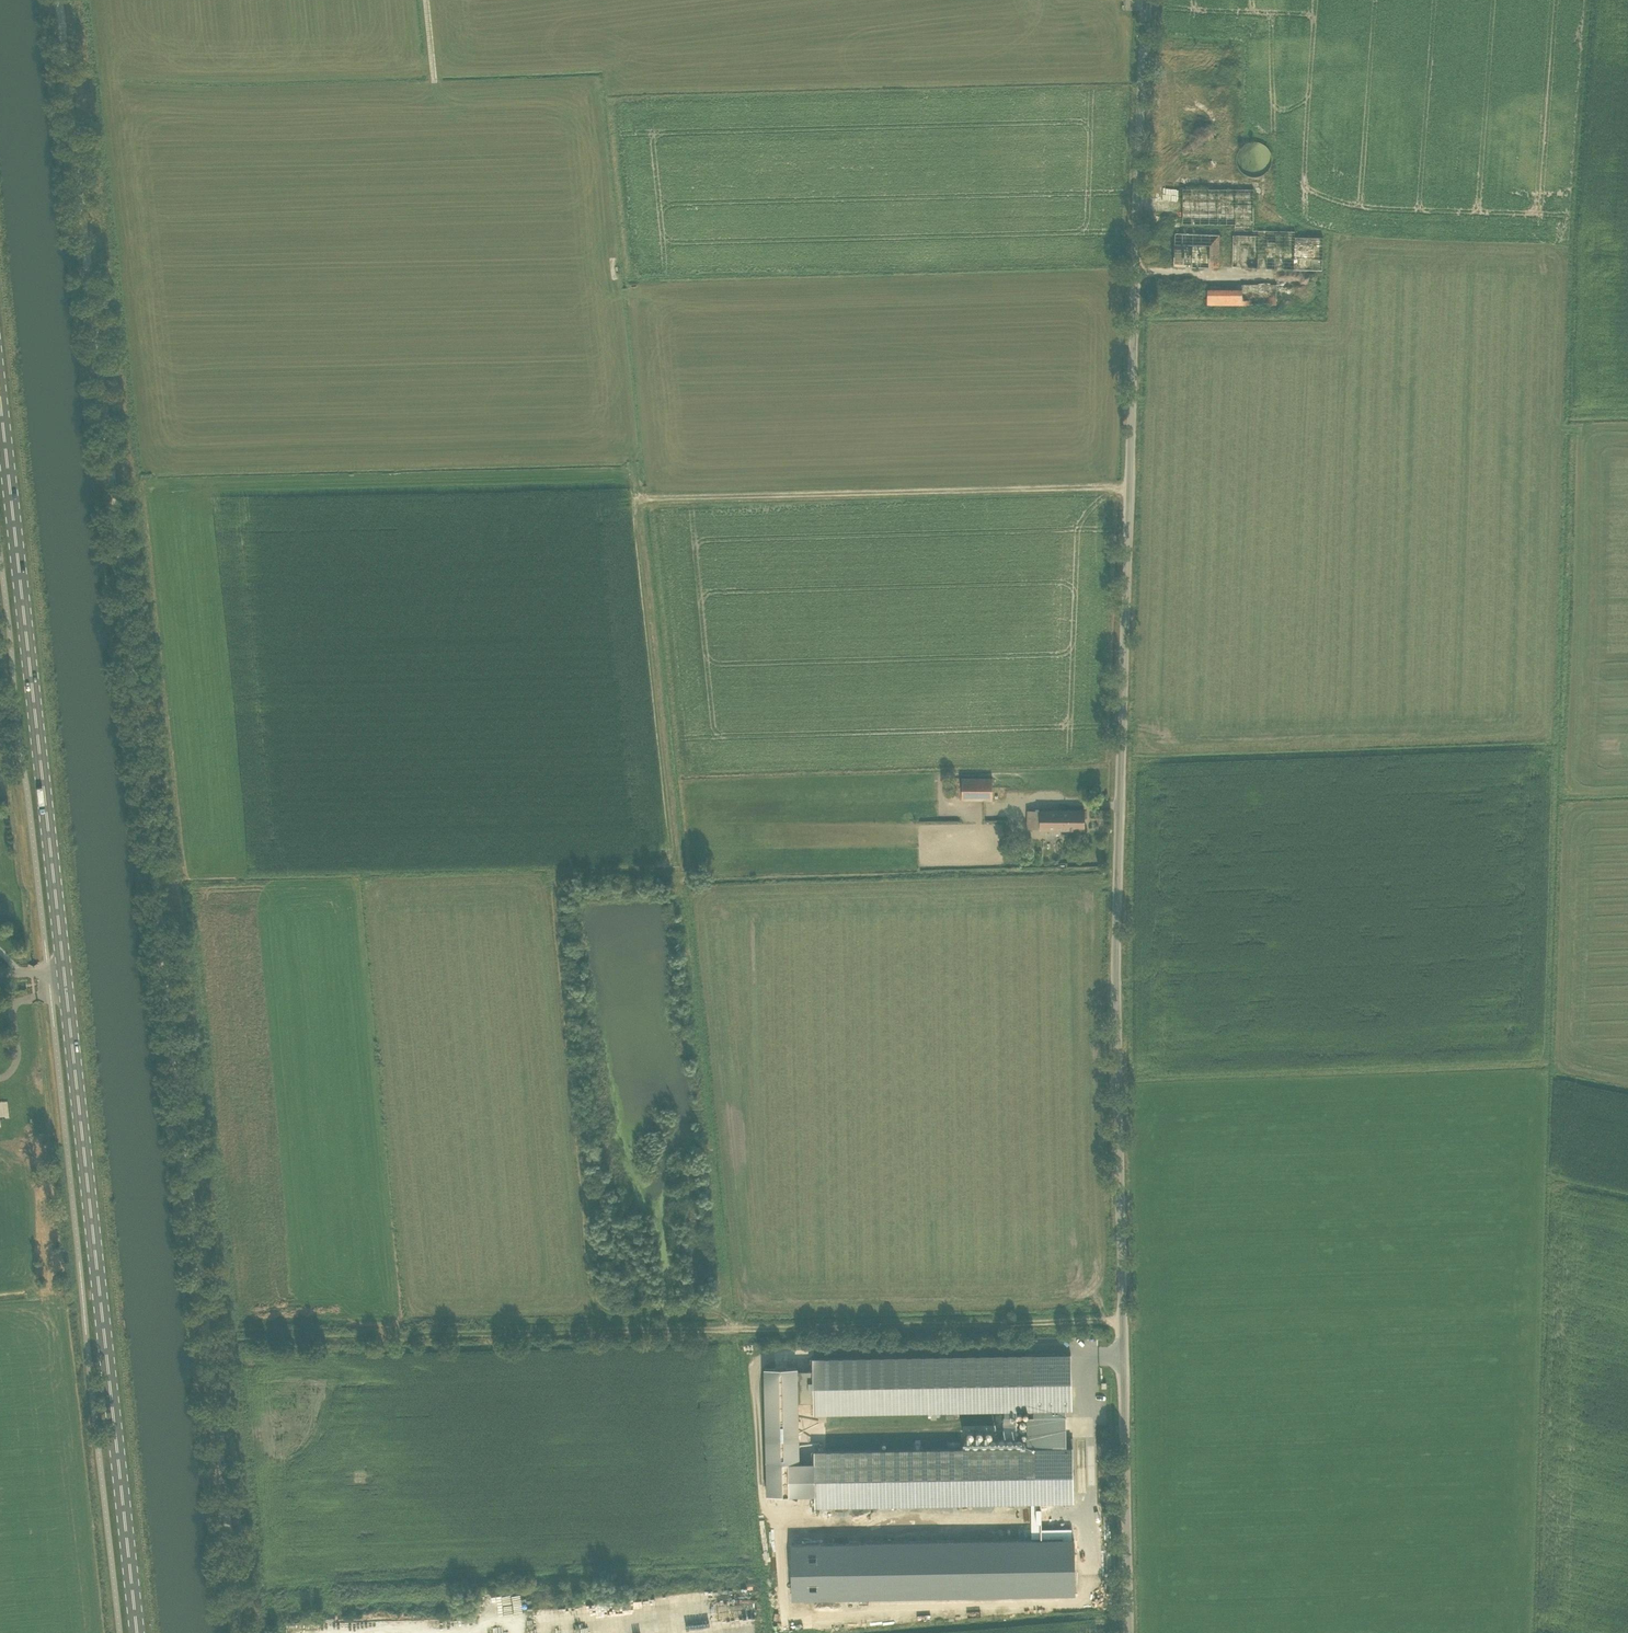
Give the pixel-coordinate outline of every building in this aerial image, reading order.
[(1254,230),(1253,188),(1194,188),(1183,188),(1183,223),(1191,223),(1191,233),(1196,233),(1196,223),(1218,224),(1218,234),(1220,234),(1220,237),(1223,237),(1223,224),(1234,224),(1234,231),(1234,233),(1232,233),(1232,238),(1233,259),(1232,259),(1232,260),(1232,268),(1293,269),(1295,237),(1295,229),(1254,230)] [(1220,234),(1218,234),(1196,233),(1191,233),(1175,233),(1175,243),(1174,243),(1174,265),(1219,267),(1220,237),(1220,234)] [(1242,305),(1277,305),(1277,283),(1242,284),(1242,290),(1242,305)] [(962,778),(962,784),(962,799),(983,799),(984,799),(984,788),(993,788),(993,778),(962,778)] [(1041,809),(1041,828),(1084,829),(1085,810),(1041,809)] [(1035,1447),(1066,1447),(1066,1407),(1072,1407),(1071,1354),(814,1358),(815,1412),(1034,1408),(1035,1447)] [(797,1367),(765,1368),(768,1497),(800,1497),(797,1367)] [(1072,1447),(1066,1447),(1035,1447),(815,1451),(816,1505),(1032,1501),(1067,1500),(1073,1500),(1072,1447)] [(1032,1540),(792,1544),(793,1598),(1075,1593),(1074,1539),(1068,1540),(1067,1500),(1032,1501),(1032,1540)] [(754,1605),(722,1610),(724,1620),(756,1615),(754,1605)]
